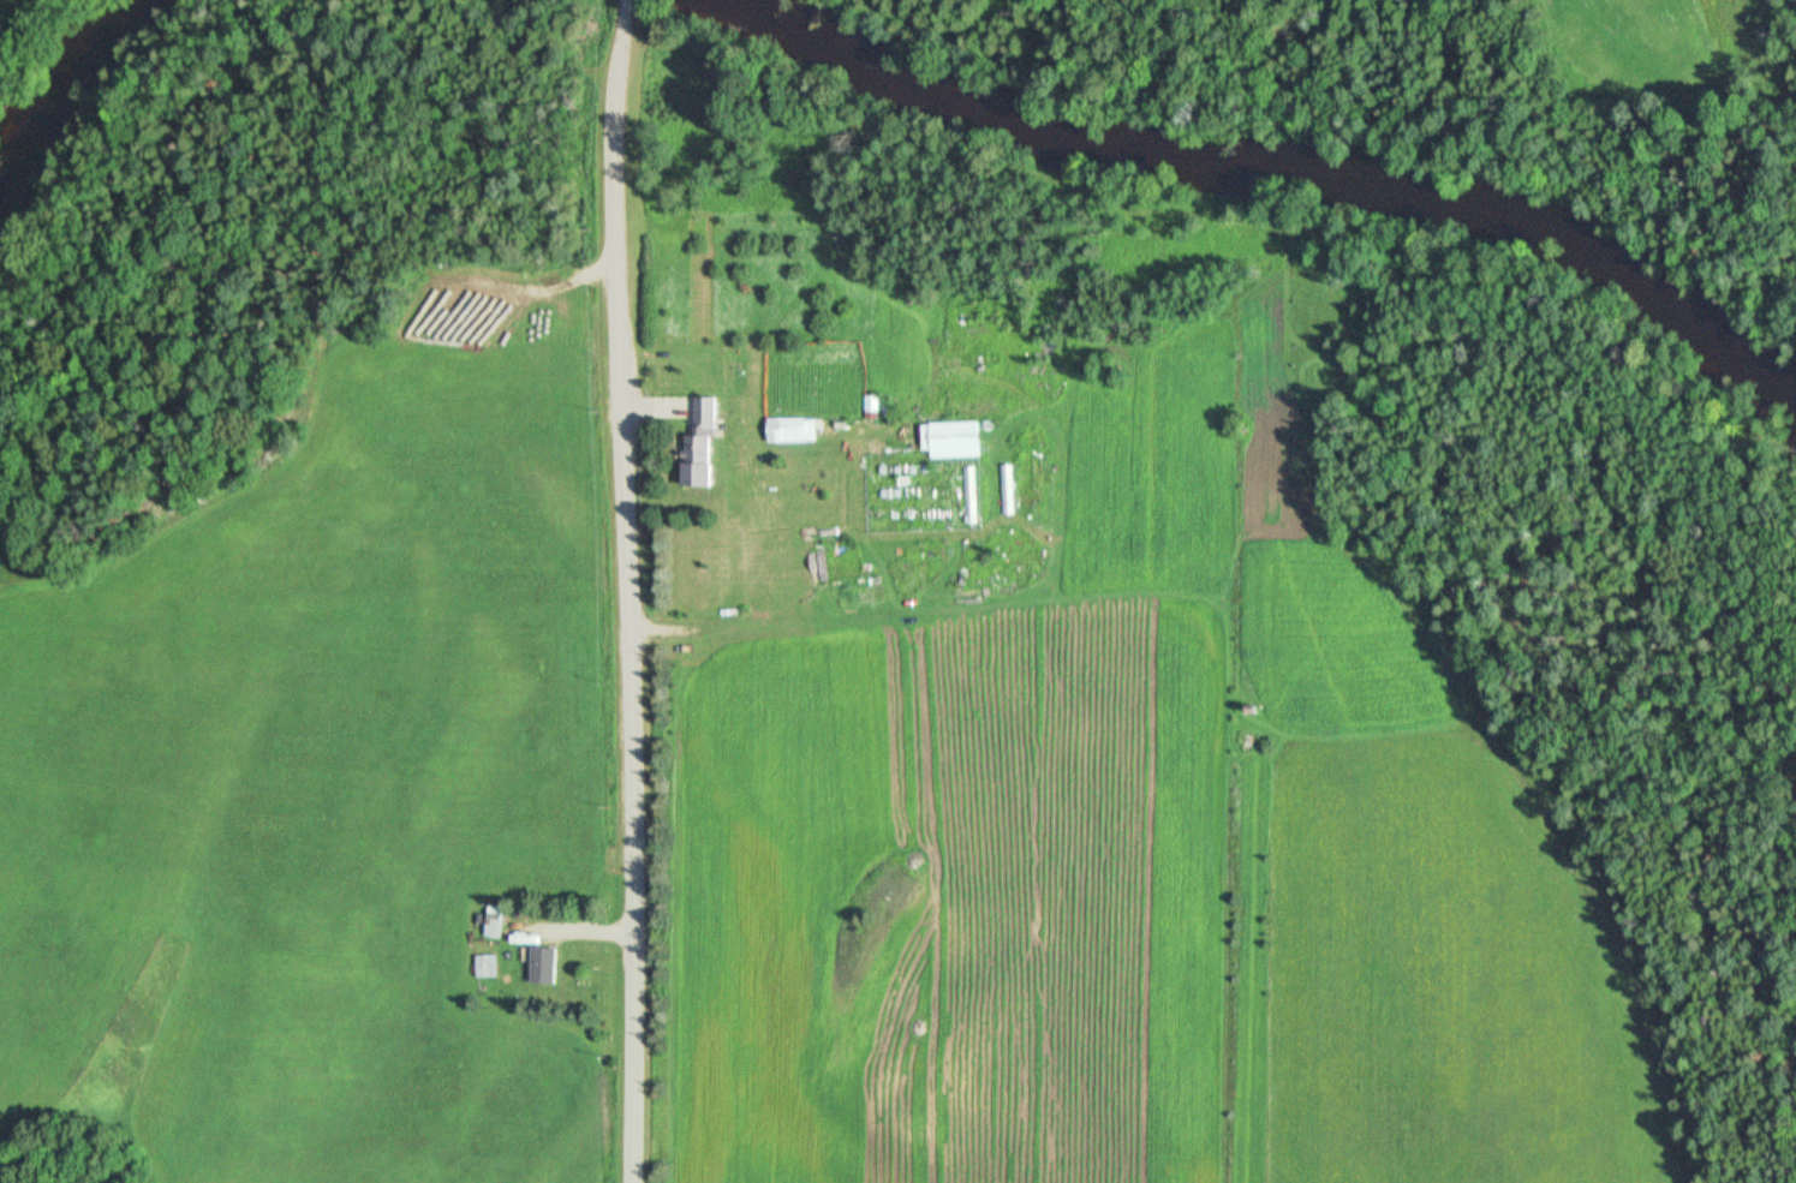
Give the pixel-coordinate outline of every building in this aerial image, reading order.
[(683,436),(682,489),(713,489),(714,399),(692,399),(692,437),(683,436)] [(815,419),(767,419),(767,444),(815,444),(815,419)] [(980,459),(980,423),(931,423),(930,458),(980,459)] [(533,985),(556,985),(556,949),(533,949),(533,985)]
